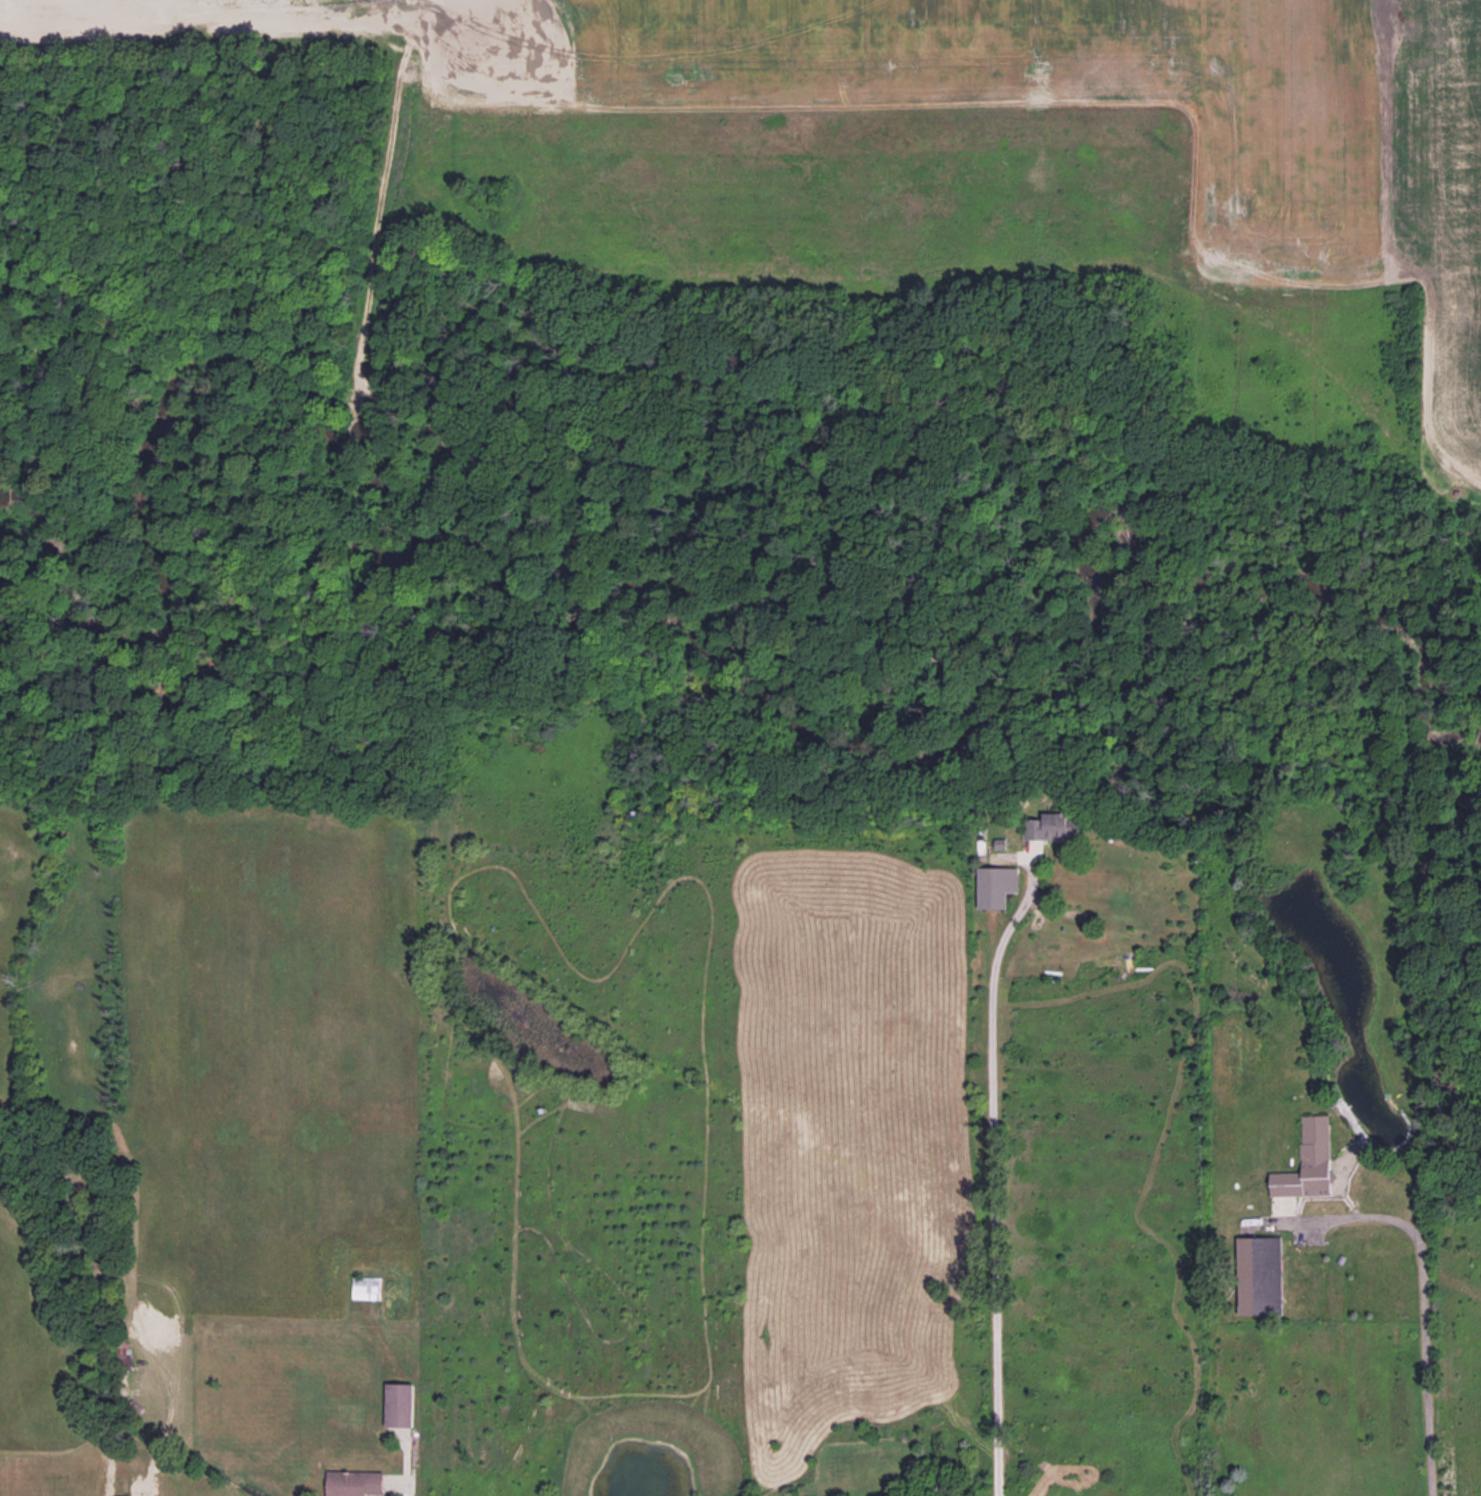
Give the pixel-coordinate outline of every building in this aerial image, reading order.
[(1077,840),(1078,814),(1043,813),(1043,819),(1023,819),(1022,839),(1077,840)] [(1005,838),(994,839),(995,849),(1006,848),(1005,838)] [(977,909),(1006,909),(1006,892),(1017,892),(1017,867),(977,867),(977,909)] [(1300,1115),(1301,1172),(1269,1173),(1270,1196),(1330,1195),(1328,1115),(1300,1115)] [(1238,1237),(1239,1315),(1283,1314),(1281,1236),(1238,1237)] [(381,1277),(353,1276),(352,1299),(380,1299),(381,1277)] [(385,1427),(413,1427),(413,1383),(386,1383),(385,1427)] [(366,1493),(383,1493),(383,1472),(327,1471),(326,1495),(366,1495),(366,1493)]
